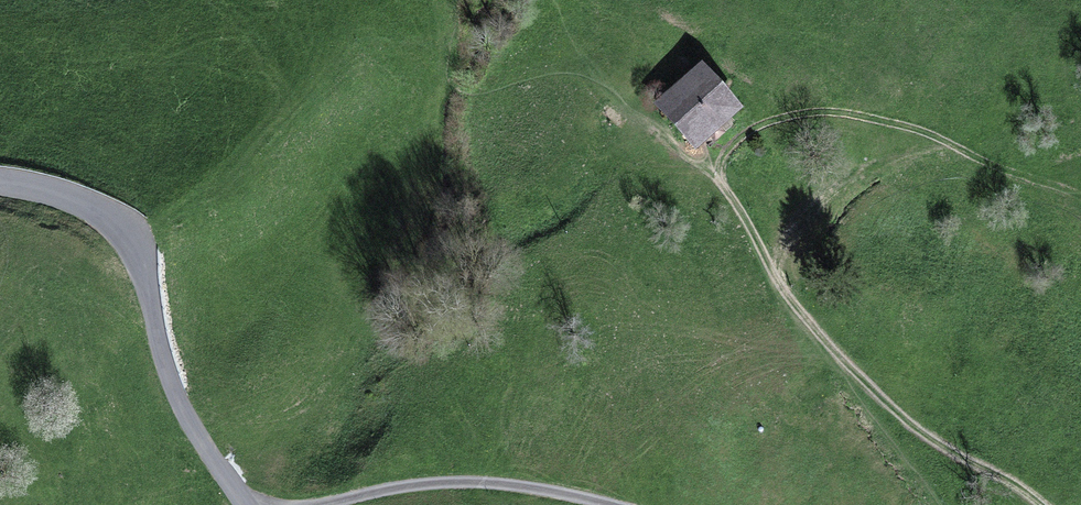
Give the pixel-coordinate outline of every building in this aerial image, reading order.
[(695,70),(648,114),(691,159),(738,114),(695,70)]
